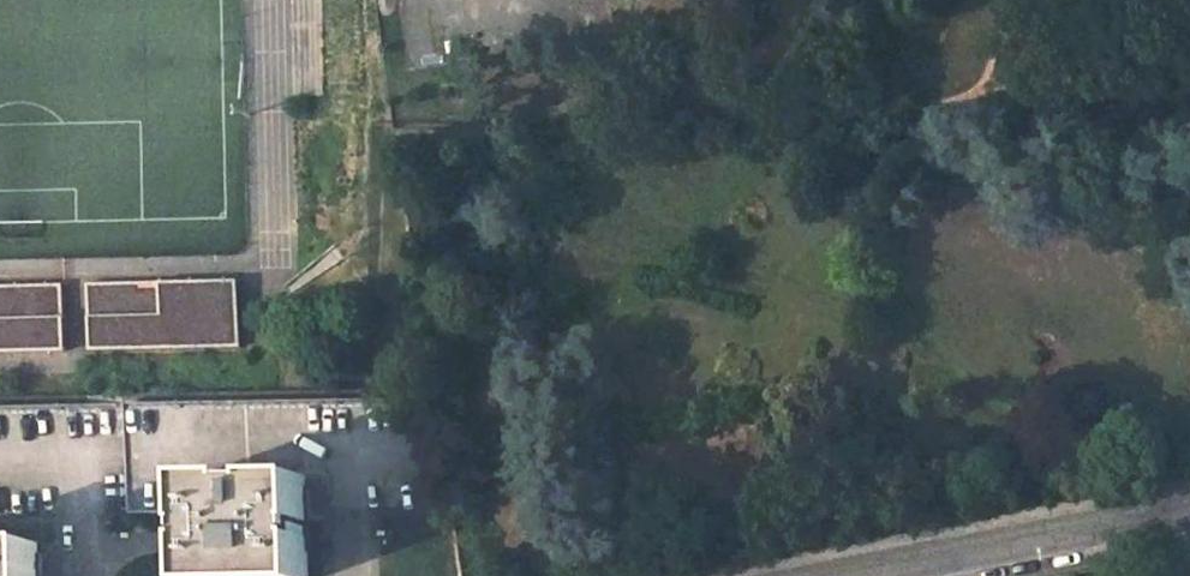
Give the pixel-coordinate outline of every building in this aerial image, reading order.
[(186,281),(63,284),(64,351),(214,347),(214,322),(203,322),(202,288),(186,289),(186,281)] [(40,351),(39,284),(0,285),(0,352),(40,351)] [(193,479),(194,512),(195,575),(307,575),(306,509),(305,477),(193,479)] [(0,544),(0,575),(37,575),(36,543),(0,544)]
